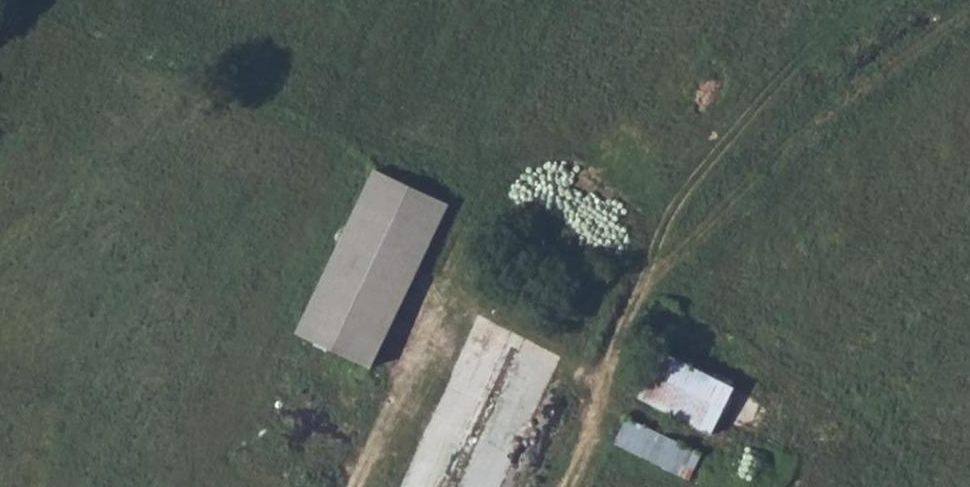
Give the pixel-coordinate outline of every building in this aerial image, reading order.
[(374,173),(293,333),(367,369),(450,204),(374,173)] [(715,431),(737,385),(664,349),(642,396),(715,431)] [(410,486),(509,486),(514,472),(485,461),(493,438),(530,451),(558,372),(534,363),(523,393),(495,383),(481,425),(437,409),(410,486)] [(637,419),(625,447),(691,476),(704,449),(637,419)]
